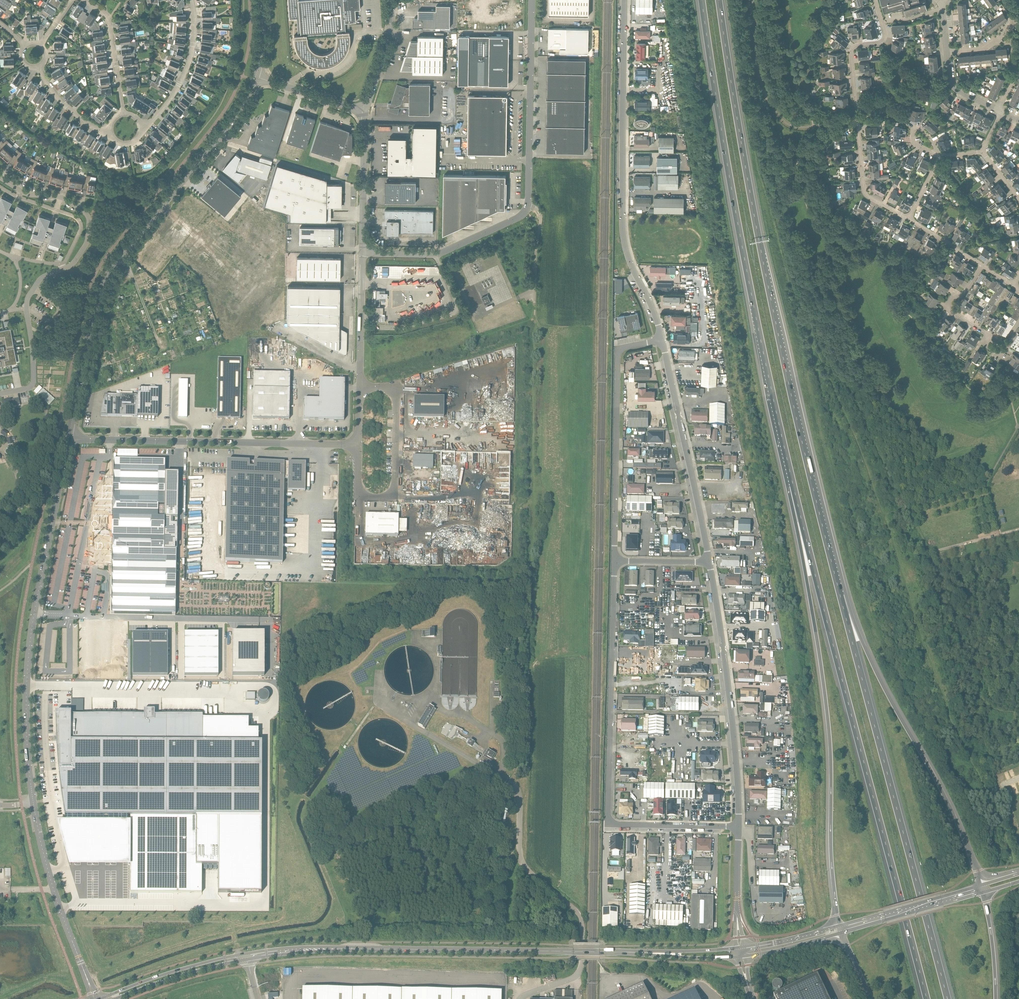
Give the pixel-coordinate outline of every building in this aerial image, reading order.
[(9,14),(11,11),(7,8),(11,3),(7,0),(0,0),(0,4),(1,4),(0,6),(0,7),(9,14)] [(123,9),(130,14),(135,7),(134,7),(138,1),(137,0),(130,0),(128,3),(123,9)] [(182,10),(182,7),(185,6),(184,2),(183,1),(184,0),(171,0),(177,5),(179,10),(182,10)] [(289,19),(297,19),(298,35),(294,36),(294,38),(294,41),(294,45),(295,49),(297,52),(299,55),(301,58),(304,60),(307,63),(310,65),(313,66),(317,67),(320,67),(324,67),(328,67),(331,66),(334,64),(338,62),(340,60),(343,58),(345,55),(347,51),(348,48),(349,45),(350,41),(350,37),(349,34),(349,32),(346,32),(345,23),(356,22),(355,10),(360,9),(359,0),(288,0),(289,19)] [(549,15),(589,16),(589,0),(549,0),(549,15)] [(653,0),(636,0),(636,13),(652,14),(653,0)] [(906,14),(927,8),(925,1),(926,1),(926,0),(923,0),(919,1),(919,0),(880,0),(884,12),(900,7),(900,10),(904,9),(906,14)] [(991,8),(993,6),(992,5),(996,2),(994,0),(989,0),(986,2),(989,7),(989,6),(991,8)] [(43,8),(41,11),(48,16),(49,13),(52,15),(56,9),(53,8),(46,3),(43,1),(41,4),(45,7),(44,9),(43,8)] [(958,9),(966,9),(965,3),(965,1),(962,1),(962,3),(957,4),(958,9)] [(80,22),(85,14),(86,13),(83,10),(84,9),(78,5),(73,13),(78,17),(76,19),(80,22)] [(216,18),(216,13),(216,6),(205,7),(206,11),(202,11),(202,18),(206,18),(216,18)] [(450,28),(450,6),(436,6),(436,11),(418,10),(418,19),(413,19),(413,27),(423,27),(450,28)] [(9,14),(0,7),(0,16),(1,17),(3,13),(8,16),(9,14)] [(862,16),(863,19),(872,16),(870,10),(868,11),(868,9),(856,12),(857,18),(862,16)] [(176,22),(184,22),(186,22),(186,14),(183,14),(183,10),(182,10),(179,10),(169,12),(169,16),(176,16),(176,22)] [(998,16),(1003,23),(1008,19),(1005,16),(1007,15),(1005,12),(1003,13),(998,16)] [(88,16),(85,14),(84,15),(80,22),(89,28),(90,28),(97,23),(96,23),(97,22),(94,20),(96,17),(90,13),(88,16)] [(999,26),(1003,23),(998,16),(995,19),(994,19),(999,26)] [(202,29),(209,30),(212,30),(212,23),(219,23),(219,18),(216,18),(206,18),(205,22),(202,21),(202,29)] [(126,32),(129,32),(128,25),(132,24),(131,19),(120,21),(121,26),(118,26),(119,33),(126,32)] [(994,29),(999,26),(994,19),(993,20),(990,23),(994,29)] [(102,30),(100,31),(99,22),(97,23),(90,28),(93,32),(94,39),(104,37),(102,30)] [(173,33),(174,33),(182,34),(186,34),(186,26),(183,26),(184,22),(176,22),(174,22),(173,33)] [(922,34),(928,33),(931,33),(931,30),(934,30),(933,22),(930,22),(925,23),(925,27),(922,27),(922,34)] [(869,27),(864,29),(867,38),(874,36),(874,38),(878,37),(874,23),(868,25),(869,27)] [(990,32),(994,29),(990,23),(985,26),(981,28),(984,32),(986,30),(985,30),(987,28),(990,32)] [(853,28),(847,28),(848,36),(852,36),(852,38),(854,37),(854,39),(859,39),(858,25),(857,25),(853,26),(853,28)] [(905,25),(892,25),(892,31),(894,31),(894,36),(897,36),(898,36),(903,36),(908,36),(908,31),(905,31),(905,25)] [(63,27),(59,33),(66,38),(70,32),(73,33),(75,30),(69,27),(67,29),(63,27)] [(647,30),(647,27),(641,27),(641,30),(636,30),(636,38),(651,38),(651,30),(647,30)] [(560,53),(588,53),(589,29),(548,28),(548,48),(560,49),(560,53)] [(201,40),(205,41),(211,42),(212,38),(216,38),(217,30),(212,30),(209,30),(208,33),(202,32),(201,40)] [(128,43),(131,42),(130,38),(134,38),(133,31),(129,32),(126,32),(127,36),(120,37),(121,44),(128,43)] [(174,44),(179,45),(184,46),(185,38),(182,37),(182,34),(174,33),(172,39),(175,40),(174,44)] [(925,44),(935,43),(935,40),(933,40),(933,36),(928,36),(928,33),(922,34),(922,37),(924,37),(924,44),(925,44)] [(843,49),(845,47),(848,43),(838,35),(831,44),(836,48),(838,45),(843,49)] [(443,75),(443,56),(443,37),(418,36),(418,41),(411,41),(406,55),(402,70),(412,70),(412,74),(443,75)] [(459,36),(459,61),(458,84),(470,85),(481,85),(492,85),(507,85),(508,85),(509,74),(509,62),(509,51),(509,37),(493,36),(482,36),(471,36),(459,36)] [(905,46),(906,41),(896,39),(896,43),(892,42),(891,49),(895,50),(895,53),(899,54),(901,45),(905,46)] [(96,52),(102,51),(105,51),(104,43),(103,43),(102,40),(92,41),(93,48),(95,48),(96,52)] [(57,54),(65,53),(65,48),(64,48),(63,43),(61,43),(61,41),(54,41),(54,43),(53,43),(53,48),(55,48),(55,50),(57,50),(57,54)] [(126,54),(132,53),(131,47),(139,46),(138,41),(135,42),(131,42),(128,43),(129,47),(121,48),(122,55),(126,54)] [(201,52),(209,53),(211,45),(217,47),(218,42),(211,42),(205,41),(204,44),(201,43),(199,51),(201,52)] [(173,55),(180,57),(181,57),(184,49),(178,48),(179,45),(174,44),(171,43),(169,49),(174,50),(173,55)] [(924,54),(927,54),(931,53),(930,50),(936,50),(935,43),(925,44),(925,48),(923,48),(924,54)] [(11,55),(10,52),(13,52),(13,44),(3,45),(3,49),(0,49),(1,51),(0,51),(0,55),(1,55),(1,56),(11,55)] [(635,50),(635,58),(647,59),(647,44),(639,44),(639,50),(635,50)] [(859,60),(869,59),(868,50),(858,51),(859,60)] [(97,63),(107,61),(106,54),(103,55),(102,51),(96,52),(93,52),(93,57),(96,56),(97,63)] [(201,63),(206,65),(208,59),(211,60),(213,54),(209,53),(201,52),(200,55),(199,55),(197,62),(201,63)] [(65,53),(57,54),(57,57),(55,57),(55,58),(54,58),(54,63),(55,63),(55,65),(56,65),(57,67),(60,65),(64,64),(64,61),(65,61),(65,53)] [(129,65),(132,64),(131,57),(135,57),(134,53),(132,53),(126,54),(126,58),(123,59),(124,66),(129,65)] [(830,63),(834,63),(844,62),(843,56),(842,53),(829,55),(830,63)] [(168,66),(176,69),(177,70),(179,65),(178,65),(179,62),(178,62),(180,57),(173,55),(168,54),(166,59),(170,60),(167,66),(168,66)] [(4,66),(9,66),(9,67),(10,68),(11,68),(12,68),(13,67),(13,66),(14,66),(14,58),(11,58),(11,55),(1,56),(1,55),(0,55),(0,59),(1,59),(1,67),(4,66)] [(930,64),(937,63),(937,56),(928,56),(929,64),(930,64)] [(548,73),(548,76),(548,87),(547,99),(546,99),(547,99),(547,111),(547,123),(547,126),(546,126),(547,126),(547,135),(546,152),(552,152),(584,153),(585,135),(585,124),(585,112),(585,100),(585,88),(586,76),(586,60),(548,59),(548,73),(547,73),(548,73)] [(96,74),(106,73),(107,73),(107,69),(108,68),(107,61),(97,63),(98,69),(95,70),(96,74)] [(865,73),(872,72),(874,72),(874,66),(869,66),(869,62),(859,63),(860,70),(865,70),(865,73)] [(193,72),(197,74),(203,76),(204,72),(208,74),(211,66),(206,65),(201,63),(200,67),(196,65),(193,72)] [(927,68),(927,74),(934,73),(934,70),(938,70),(937,63),(930,64),(930,67),(927,68)] [(130,76),(135,75),(134,71),(139,70),(138,64),(132,64),(129,65),(130,68),(124,69),(125,76),(130,76)] [(176,69),(168,66),(166,70),(163,76),(171,81),(175,75),(174,74),(176,69)] [(59,82),(65,78),(60,68),(51,73),(55,79),(57,78),(59,82)] [(835,73),(835,78),(845,77),(845,71),(844,71),(844,68),(832,69),(833,73),(835,73)] [(635,70),(635,78),(647,78),(647,70),(635,70)] [(12,82),(21,89),(27,80),(24,78),(26,75),(19,71),(16,77),(14,76),(13,77),(12,78),(12,80),(13,81),(12,82)] [(861,83),(871,82),(871,77),(872,77),(872,72),(865,73),(866,77),(861,78),(861,83)] [(101,85),(109,83),(110,83),(109,76),(106,76),(106,73),(96,74),(96,78),(99,78),(100,85),(101,85)] [(139,74),(135,75),(130,76),(130,79),(126,80),(127,87),(137,86),(136,82),(140,82),(139,74)] [(189,82),(193,84),(198,87),(200,83),(202,84),(205,77),(203,76),(197,74),(195,77),(192,76),(189,82)] [(995,81),(1002,84),(1004,79),(1000,77),(1001,75),(998,74),(997,76),(995,81)] [(67,91),(72,86),(74,85),(70,80),(68,81),(65,78),(59,82),(58,83),(59,85),(58,85),(60,88),(61,88),(62,90),(65,88),(67,91)] [(160,87),(166,90),(170,84),(161,79),(158,84),(152,81),(150,85),(158,90),(160,87)] [(32,93),(34,91),(38,85),(31,81),(24,91),(21,89),(16,95),(21,98),(23,95),(30,95),(31,93),(32,93)] [(1000,89),(1002,84),(995,81),(993,84),(992,85),(1000,89)] [(834,89),(835,93),(847,91),(846,82),(831,84),(831,89),(834,89)] [(867,92),(874,92),(873,87),(872,87),(871,82),(861,83),(862,88),(867,88),(867,92)] [(109,83),(101,85),(101,89),(102,96),(112,94),(111,87),(110,87),(109,83)] [(184,92),(187,94),(192,97),(195,92),(199,94),(202,88),(198,87),(193,84),(191,88),(188,86),(184,92)] [(409,114),(430,114),(431,84),(410,84),(410,87),(407,87),(397,84),(391,103),(388,103),(388,108),(389,108),(388,111),(398,114),(400,108),(409,108),(409,114)] [(997,94),(1000,89),(992,85),(992,86),(990,90),(997,94)] [(74,99),(79,94),(80,93),(78,90),(76,91),(72,86),(67,91),(65,93),(69,99),(72,97),(74,99)] [(40,102),(42,99),(45,94),(42,92),(41,92),(38,90),(37,92),(34,91),(32,93),(28,100),(31,102),(33,99),(36,101),(36,100),(40,102)] [(987,97),(990,99),(991,97),(995,99),(997,94),(990,90),(987,95),(988,95),(987,97)] [(138,110),(143,101),(136,97),(135,96),(134,92),(128,93),(129,101),(133,103),(131,106),(138,110)] [(79,94),(74,99),(72,101),(77,105),(82,100),(85,102),(89,98),(88,93),(83,99),(79,94)] [(180,103),(186,108),(190,102),(194,104),(197,100),(192,97),(187,94),(184,97),(183,95),(178,101),(180,103)] [(508,155),(508,97),(470,97),(469,155),(508,155)] [(942,111),(945,114),(950,108),(948,106),(952,102),(946,97),(939,104),(944,109),(942,111)] [(45,115),(49,108),(52,103),(49,101),(50,100),(46,98),(45,101),(42,99),(40,102),(35,110),(45,115)] [(635,101),(635,109),(648,109),(648,102),(646,102),(646,98),(641,98),(641,102),(635,101)] [(835,99),(836,106),(848,105),(847,98),(835,99)] [(1018,102),(1011,98),(1009,103),(1016,107),(1018,102)] [(100,109),(107,115),(112,109),(110,107),(112,104),(105,99),(102,103),(104,104),(100,109)] [(143,101),(138,110),(144,114),(145,112),(150,115),(157,107),(151,103),(149,105),(143,101)] [(171,110),(175,113),(179,117),(184,111),(185,111),(187,109),(186,108),(180,103),(178,106),(176,104),(171,110)] [(955,112),(961,114),(965,106),(958,103),(956,108),(954,106),(951,113),(954,114),(955,112)] [(251,136),(247,148),(274,157),(289,111),(271,105),(268,115),(267,115),(267,116),(264,115),(261,125),(260,125),(260,126),(258,125),(254,136),(253,136),(253,137),(251,136)] [(968,123),(971,117),(968,115),(971,109),(965,106),(961,114),(960,116),(963,117),(962,120),(968,123)] [(55,120),(56,117),(60,111),(54,108),(52,110),(49,108),(45,115),(44,116),(50,120),(52,118),(55,120)] [(107,115),(100,109),(96,114),(94,112),(91,116),(98,122),(100,119),(103,121),(107,115)] [(918,118),(918,119),(918,121),(921,122),(922,119),(924,120),(925,112),(911,109),(909,119),(916,120),(917,118),(918,118)] [(979,123),(980,122),(983,115),(976,112),(974,118),(971,117),(968,123),(971,124),(973,120),(979,123)] [(164,119),(167,121),(172,125),(175,122),(179,125),(183,120),(179,117),(175,113),(173,116),(169,113),(164,119)] [(295,113),(286,142),(306,148),(315,119),(307,117),(303,116),(295,113)] [(63,128),(66,123),(68,119),(62,115),(59,119),(56,117),(55,120),(51,126),(57,130),(60,125),(63,128)] [(982,131),(984,128),(987,129),(992,119),(986,116),(982,123),(980,122),(979,123),(977,128),(982,131)] [(651,117),(637,117),(637,125),(651,126),(651,117)] [(932,134),(938,127),(929,119),(924,125),(928,129),(928,130),(932,134)] [(157,127),(160,130),(165,133),(168,130),(170,132),(174,127),(172,125),(167,121),(164,123),(162,121),(157,127)] [(352,154),(352,139),(352,134),(342,134),(342,128),(320,121),(311,150),(337,159),(339,154),(352,154)] [(72,134),(76,128),(77,126),(73,124),(72,125),(70,123),(69,125),(66,123),(63,128),(68,131),(68,132),(72,134)] [(1005,140),(1008,135),(1005,134),(1008,127),(1002,124),(1002,125),(1001,125),(997,133),(1004,136),(1001,140),(1004,142),(1005,140)] [(888,140),(894,141),(894,138),(900,139),(901,136),(905,136),(906,130),(902,129),(902,128),(902,127),(900,126),(900,127),(894,127),(893,131),(895,131),(894,134),(892,133),(887,136),(884,136),(884,139),(888,140)] [(389,138),(388,174),(436,175),(437,127),(413,127),(413,145),(412,156),(406,156),(407,138),(389,138)] [(75,136),(81,140),(85,133),(86,132),(80,128),(79,130),(76,128),(72,134),(71,136),(74,138),(75,136)] [(866,138),(878,136),(877,128),(865,129),(866,138)] [(160,143),(164,138),(165,139),(167,135),(165,133),(160,130),(158,133),(155,130),(150,136),(153,137),(160,143)] [(1016,141),(1018,135),(1018,132),(1014,130),(1011,134),(1009,133),(1008,135),(1005,140),(1008,141),(1010,138),(1016,141)] [(90,146),(94,140),(96,138),(89,134),(88,135),(85,133),(81,140),(79,143),(82,145),(84,142),(90,146)] [(945,134),(939,137),(941,141),(938,142),(942,150),(946,147),(950,144),(945,134)] [(143,144),(147,147),(151,150),(156,144),(158,147),(161,144),(160,143),(153,137),(150,140),(148,138),(143,144)] [(647,137),(635,137),(635,147),(647,147),(647,137)] [(973,137),(964,138),(965,147),(974,146),(974,145),(976,145),(977,143),(980,145),(981,141),(973,138),(973,137)] [(659,153),(674,153),(674,138),(659,138),(659,153)] [(840,144),(840,149),(852,148),(851,140),(842,141),(842,139),(838,140),(838,144),(840,144)] [(868,151),(877,150),(877,145),(880,144),(879,139),(873,140),(873,143),(867,144),(868,151)] [(10,149),(6,145),(9,142),(7,140),(3,143),(0,145),(0,155),(3,157),(10,149)] [(100,151),(102,149),(105,144),(101,141),(100,142),(98,140),(97,142),(94,140),(90,146),(88,150),(94,153),(96,149),(100,151)] [(897,151),(898,154),(906,151),(903,145),(900,147),(900,145),(898,146),(897,144),(893,146),(895,152),(897,151)] [(108,157),(110,154),(113,149),(107,145),(104,150),(102,149),(100,151),(99,154),(101,156),(103,154),(108,157)] [(151,150),(147,147),(145,150),(143,150),(143,148),(134,150),(136,160),(145,159),(144,157),(148,157),(152,151),(151,150)] [(1003,159),(1000,155),(1003,154),(999,149),(996,150),(994,147),(988,151),(993,157),(995,159),(998,163),(1003,159)] [(8,160),(11,163),(19,151),(18,149),(14,153),(10,149),(3,157),(7,161),(8,160)] [(875,160),(881,159),(881,155),(878,155),(877,150),(868,151),(868,158),(874,157),(875,160)] [(13,166),(19,169),(25,159),(24,159),(20,157),(22,152),(19,151),(11,163),(14,165),(13,166)] [(110,154),(108,157),(106,160),(111,163),(115,163),(116,164),(116,165),(118,165),(118,167),(125,165),(124,164),(126,163),(124,152),(114,153),(115,156),(113,156),(110,154)] [(845,162),(845,164),(848,164),(848,163),(854,162),(853,155),(852,156),(852,153),(847,154),(847,155),(842,155),(842,160),(843,160),(843,162),(845,162)] [(271,165),(272,161),(261,157),(259,161),(242,156),(241,161),(239,160),(240,157),(236,154),(223,169),(239,183),(246,174),(245,174),(245,173),(266,180),(271,165)] [(904,165),(911,168),(916,158),(911,156),(910,158),(908,157),(906,161),(903,160),(901,165),(904,166),(904,165)] [(917,170),(925,174),(931,161),(926,159),(926,158),(923,156),(917,170)] [(647,157),(635,157),(634,168),(650,168),(650,160),(647,160),(647,157)] [(1006,173),(1013,168),(1008,162),(1013,159),(1011,157),(1004,162),(1005,164),(1001,168),(1006,173)] [(28,172),(35,159),(32,158),(30,162),(25,159),(19,169),(25,172),(26,171),(28,172)] [(657,173),(677,173),(677,158),(657,158),(657,173)] [(977,170),(980,168),(983,166),(981,163),(979,164),(975,158),(967,160),(968,166),(971,166),(974,169),(975,168),(977,170)] [(31,175),(37,177),(41,167),(36,165),(38,161),(35,159),(28,172),(31,174),(31,175)] [(869,171),(879,170),(879,164),(882,164),(882,159),(881,159),(875,160),(875,163),(869,164),(869,171)] [(952,170),(964,168),(963,162),(957,163),(957,160),(949,161),(950,167),(952,170)] [(889,170),(897,165),(895,161),(889,164),(889,170)] [(339,185),(326,184),(326,180),(277,165),(265,206),(290,213),(290,221),(326,221),(326,207),(339,207),(341,207),(341,185),(339,185)] [(49,182),(56,184),(59,173),(58,173),(54,172),(55,168),(51,166),(50,171),(47,180),(50,181),(49,182)] [(46,180),(47,180),(50,171),(41,167),(37,177),(43,180),(44,179),(46,180)] [(981,176),(983,178),(991,173),(986,167),(982,171),(980,168),(977,170),(973,174),(975,177),(978,175),(979,177),(981,176)] [(1017,177),(1018,176),(1018,171),(1017,173),(1013,168),(1006,173),(1010,179),(1014,176),(1016,178),(1017,177)] [(842,174),(843,179),(850,178),(850,177),(855,177),(854,169),(844,170),(845,170),(842,170),(843,174),(842,174)] [(874,177),(881,177),(881,180),(889,179),(889,174),(880,175),(879,170),(869,171),(870,178),(874,177)] [(65,185),(68,176),(69,172),(65,171),(64,175),(59,174),(59,173),(56,184),(62,186),(62,185),(65,185)] [(985,190),(989,187),(992,184),(990,181),(995,178),(991,173),(983,178),(982,179),(986,183),(982,186),(985,190)] [(87,191),(93,192),(95,181),(91,180),(91,176),(87,175),(86,180),(84,189),(87,189),(87,191)] [(443,235),(499,210),(505,210),(505,203),(506,203),(507,183),(506,183),(506,176),(444,175),(443,235)] [(933,184),(942,189),(946,182),(947,183),(948,181),(944,175),(941,180),(936,178),(933,184)] [(68,187),(75,188),(77,178),(76,178),(68,176),(65,185),(68,186),(68,187)] [(208,185),(233,206),(241,196),(218,176),(211,184),(210,183),(208,185)] [(658,176),(658,190),(678,190),(678,176),(658,176)] [(81,188),(84,189),(86,180),(77,178),(75,188),(81,190),(81,188)] [(897,178),(892,186),(895,188),(900,180),(897,178)] [(634,188),(650,188),(650,180),(634,180),(634,188)] [(882,196),(887,188),(880,184),(880,182),(879,182),(879,180),(877,180),(877,183),(871,184),(871,189),(877,192),(876,193),(882,196)] [(387,182),(385,202),(416,203),(416,182),(387,182)] [(998,183),(991,189),(990,189),(991,189),(995,195),(1002,189),(998,183)] [(849,184),(844,185),(844,192),(847,192),(847,196),(853,195),(853,191),(856,191),(856,184),(849,184)] [(931,195),(942,200),(943,199),(941,198),(943,195),(940,193),(942,189),(933,184),(930,191),(933,192),(931,195)] [(225,215),(233,206),(208,185),(206,187),(208,188),(201,196),(225,215)] [(982,192),(984,195),(990,191),(989,191),(991,189),(990,189),(991,189),(989,187),(985,190),(982,192)] [(898,191),(894,189),(888,200),(895,203),(900,195),(897,193),(898,191)] [(995,199),(997,202),(1007,194),(1002,189),(995,195),(997,197),(995,199)] [(923,204),(934,210),(938,202),(939,202),(939,200),(942,201),(942,200),(931,195),(929,198),(927,197),(923,204)] [(904,200),(903,200),(900,206),(903,208),(904,207),(906,208),(905,209),(907,210),(913,199),(907,196),(904,200)] [(2,222),(7,225),(4,231),(8,233),(9,232),(10,233),(9,234),(14,236),(19,226),(20,227),(23,221),(22,220),(28,211),(23,208),(22,208),(17,205),(14,211),(9,208),(12,202),(7,200),(6,199),(2,197),(0,200),(0,225),(2,222)] [(652,206),(652,197),(634,197),(634,209),(647,209),(647,206),(652,206)] [(654,197),(654,212),(684,213),(684,198),(654,197)] [(858,215),(867,220),(870,214),(865,211),(869,204),(861,200),(858,206),(856,204),(853,209),(859,213),(858,215)] [(998,205),(1005,214),(1015,207),(1009,200),(1006,203),(1004,200),(998,205)] [(988,207),(991,211),(998,205),(995,202),(988,207)] [(926,222),(928,218),(931,211),(925,208),(924,211),(921,210),(917,218),(926,222)] [(385,210),(385,220),(387,220),(387,235),(399,235),(399,233),(433,233),(433,211),(385,210)] [(877,221),(880,222),(885,213),(879,210),(879,211),(876,210),(871,219),(876,222),(877,221)] [(1009,225),(1018,224),(1017,218),(1014,219),(1013,214),(1004,216),(1005,222),(1009,222),(1009,225)] [(33,232),(30,243),(35,245),(35,243),(36,244),(36,245),(41,247),(43,240),(49,242),(46,249),(51,250),(52,249),(53,250),(53,251),(58,252),(61,242),(62,242),(64,235),(63,235),(67,225),(62,223),(61,223),(56,221),(54,228),(48,226),(50,219),(45,217),(44,217),(39,215),(36,226),(35,226),(33,232)] [(957,225),(960,226),(965,218),(962,216),(961,217),(957,225)] [(896,227),(894,226),(898,221),(892,217),(891,219),(889,218),(884,227),(893,233),(896,227)] [(944,225),(940,230),(947,234),(949,231),(952,233),(956,226),(947,221),(944,225)] [(906,237),(910,230),(908,229),(909,227),(903,224),(899,230),(897,228),(894,233),(904,240),(906,237)] [(1007,236),(1017,234),(1016,230),(1018,229),(1018,224),(1009,225),(1010,229),(1006,230),(1007,236)] [(300,228),(299,244),(338,245),(338,243),(341,243),(341,230),(338,230),(338,228),(300,228)] [(963,230),(958,228),(952,238),(957,241),(958,239),(961,241),(963,238),(966,241),(970,235),(963,230)] [(912,248),(917,251),(921,243),(919,242),(923,235),(917,232),(912,239),(916,241),(912,248)] [(924,246),(930,249),(929,252),(931,254),(937,245),(934,244),(934,243),(928,239),(924,246)] [(978,250),(981,252),(978,257),(985,262),(988,258),(990,260),(995,253),(990,249),(989,251),(982,247),(981,248),(981,247),(978,250)] [(1008,261),(1016,266),(1017,263),(1018,264),(1018,255),(1017,254),(1014,258),(1011,255),(1008,261)] [(960,268),(963,264),(960,262),(961,261),(958,260),(960,257),(955,255),(953,258),(953,259),(952,262),(956,265),(955,267),(959,269),(960,268)] [(297,258),(296,279),(340,280),(340,258),(297,258)] [(963,264),(960,268),(963,270),(964,268),(971,272),(975,267),(968,262),(966,265),(963,264)] [(1001,267),(1004,269),(1002,273),(1011,279),(1015,273),(1008,268),(1010,266),(1005,262),(1001,267)] [(667,275),(667,267),(651,266),(651,275),(658,275),(658,278),(661,278),(661,275),(667,275)] [(937,276),(942,280),(945,275),(940,271),(937,276)] [(950,276),(948,280),(957,286),(960,282),(962,284),(964,280),(952,273),(950,276)] [(988,287),(992,282),(988,279),(989,279),(986,277),(984,276),(985,275),(981,273),(975,282),(975,283),(970,290),(974,293),(976,294),(978,291),(977,291),(980,286),(978,285),(981,281),(985,283),(984,285),(988,287)] [(988,302),(993,305),(1005,288),(1001,285),(1002,284),(996,281),(995,282),(993,280),(992,282),(988,287),(995,291),(988,302)] [(661,290),(672,291),(672,283),(657,282),(656,288),(661,289),(661,290)] [(938,285),(935,290),(940,293),(941,291),(945,294),(949,288),(939,282),(937,284),(938,285)] [(288,287),(287,323),(318,340),(317,340),(345,355),(346,354),(346,353),(346,352),(347,352),(347,332),(339,328),(340,287),(288,287)] [(1004,298),(1011,303),(1016,296),(1013,295),(1014,293),(1009,290),(1005,287),(1005,288),(993,305),(993,306),(997,308),(998,306),(999,307),(1004,298)] [(970,314),(976,306),(968,302),(974,293),(970,290),(959,306),(961,307),(961,308),(964,310),(965,310),(968,312),(967,312),(970,314)] [(928,299),(926,302),(935,308),(937,305),(938,305),(941,301),(929,293),(926,297),(928,299)] [(681,294),(661,294),(661,302),(681,302),(681,294)] [(485,305),(491,302),(488,295),(482,298),(485,305)] [(1016,321),(1018,317),(1018,315),(1018,298),(1016,296),(1011,303),(1010,304),(1016,309),(1011,317),(1016,321)] [(982,322),(983,320),(993,306),(993,305),(988,302),(983,311),(976,306),(970,314),(973,316),(974,315),(978,318),(976,319),(979,322),(980,321),(982,322)] [(995,328),(998,323),(1000,320),(998,318),(997,320),(991,316),(997,308),(993,306),(983,320),(984,321),(984,322),(985,323),(986,323),(987,323),(995,328)] [(623,316),(618,317),(621,332),(623,332),(626,331),(627,331),(640,328),(638,318),(637,313),(624,316),(623,316)] [(685,317),(671,316),(671,325),(685,326),(685,317)] [(1016,321),(1011,317),(1008,321),(1009,322),(1005,328),(998,323),(995,328),(997,330),(996,332),(1001,335),(1001,334),(1006,337),(1016,321)] [(944,329),(947,331),(953,323),(945,318),(939,328),(943,330),(944,329)] [(952,335),(959,340),(966,330),(959,325),(952,335)] [(14,346),(12,337),(10,329),(8,329),(0,331),(0,349),(14,346)] [(689,334),(673,334),(673,344),(690,344),(689,334)] [(964,345),(971,350),(979,338),(974,335),(973,337),(970,335),(964,343),(962,342),(961,343),(957,349),(960,351),(964,345)] [(45,338),(43,341),(52,347),(56,341),(50,337),(47,336),(46,336),(45,338)] [(0,349),(0,367),(15,364),(17,364),(15,355),(14,346),(0,349)] [(503,356),(513,356),(513,350),(514,350),(514,348),(502,348),(503,356)] [(978,360),(981,362),(986,354),(981,351),(980,352),(978,350),(972,359),(977,362),(978,360)] [(693,353),(678,352),(678,361),(692,361),(693,353)] [(1018,369),(1018,358),(1013,354),(1010,357),(1012,358),(1010,362),(1018,369)] [(240,418),(240,407),(241,358),(218,358),(217,418),(223,418),(237,418),(240,418)] [(962,369),(966,371),(971,362),(968,360),(962,369)] [(981,373),(988,378),(996,367),(989,363),(987,367),(986,366),(981,373)] [(701,365),(700,386),(716,386),(717,366),(701,365)] [(649,368),(633,368),(633,379),(649,379),(649,368)] [(289,374),(253,374),(252,419),(288,419),(289,374)] [(344,420),(345,385),(345,380),(319,379),(319,399),(304,399),(303,419),(344,420)] [(180,381),(179,411),(188,411),(189,381),(180,381)] [(38,394),(50,405),(55,399),(40,385),(34,391),(37,394),(38,394)] [(638,388),(639,400),(654,400),(654,391),(646,391),(646,388),(638,388)] [(137,396),(105,395),(104,401),(107,401),(107,410),(102,410),(101,416),(137,416),(137,406),(137,401),(137,396)] [(414,417),(429,417),(444,417),(444,397),(414,397),(414,417)] [(7,401),(3,401),(5,408),(12,407),(20,405),(20,404),(19,398),(10,400),(7,401)] [(709,413),(691,413),(690,422),(709,422),(709,424),(724,424),(725,404),(709,404),(709,413)] [(626,428),(648,428),(648,413),(626,413),(626,428)] [(712,427),(692,427),(692,436),(712,437),(712,428),(712,427)] [(727,427),(721,427),(721,444),(731,444),(731,432),(727,433),(727,427)] [(663,444),(663,433),(648,433),(648,444),(663,444)] [(715,450),(699,450),(699,458),(715,459),(715,450)] [(413,456),(413,468),(433,468),(433,456),(413,456)] [(106,524),(106,528),(109,528),(109,530),(112,530),(112,557),(112,613),(150,615),(175,615),(176,585),(177,550),(177,547),(178,521),(178,517),(178,473),(165,473),(165,460),(113,459),(113,495),(112,517),(109,517),(109,518),(106,518),(106,524)] [(282,563),(283,513),(284,479),(288,479),(288,491),(305,491),(306,462),(227,461),(225,562),(282,563)] [(721,468),(703,468),(703,478),(721,478),(721,468)] [(673,473),(655,473),(655,483),(657,483),(673,484),(673,473)] [(645,494),(645,485),(627,485),(627,494),(645,494)] [(627,512),(652,512),(652,497),(627,497),(627,512)] [(731,508),(735,508),(734,512),(741,512),(741,508),(748,509),(749,502),(731,501),(731,508)] [(725,503),(711,503),(711,512),(725,512),(725,503)] [(669,504),(664,504),(664,514),(679,514),(679,513),(680,511),(680,507),(679,505),(679,504),(671,504),(670,504),(669,504)] [(398,515),(366,515),(365,535),(398,535),(398,515)] [(729,516),(712,516),(712,528),(729,528),(729,516)] [(668,528),(682,529),(682,528),(683,527),(684,526),(684,523),(683,522),(682,521),(668,520),(668,528)] [(735,520),(735,532),(751,532),(752,520),(735,520)] [(670,552),(685,552),(685,551),(686,550),(686,549),(686,547),(686,546),(685,545),(685,544),(680,544),(680,536),(673,536),(673,544),(671,544),(670,552)] [(737,537),(737,546),(740,546),(740,549),(745,549),(745,546),(754,546),(754,537),(740,537),(737,537)] [(724,544),(724,547),(736,547),(736,538),(719,538),(719,544),(724,544)] [(637,539),(628,539),(627,540),(625,550),(636,550),(637,539)] [(738,557),(721,557),(721,569),(738,568),(738,557)] [(629,580),(625,580),(625,586),(637,586),(638,571),(629,571),(629,580)] [(643,580),(643,583),(645,583),(645,585),(653,585),(654,572),(646,571),(645,580),(643,580)] [(692,572),(676,572),(676,581),(692,582),(692,572)] [(752,575),(752,586),(760,586),(760,575),(752,575)] [(741,577),(724,577),(724,586),(741,586),(741,577)] [(745,595),(727,595),(727,604),(745,605),(745,595)] [(682,596),(682,604),(696,604),(697,596),(682,596)] [(672,628),(678,628),(678,619),(680,619),(680,615),(678,615),(678,611),(672,611),(672,628)] [(765,612),(765,611),(750,611),(750,615),(750,621),(765,621),(765,612)] [(685,612),(685,620),(699,620),(699,612),(685,612)] [(748,614),(731,614),(731,623),(748,623),(748,614)] [(701,636),(701,629),(701,625),(684,625),(684,636),(701,636)] [(739,631),(734,631),(734,640),(746,640),(746,642),(753,642),(753,633),(746,633),(747,631),(742,631),(742,630),(739,630),(739,631)] [(759,639),(760,639),(760,643),(762,643),(762,647),(767,647),(768,631),(760,631),(759,631),(759,639)] [(640,632),(624,632),(624,640),(630,640),(630,643),(638,644),(638,640),(640,641),(640,632)] [(168,638),(168,633),(153,633),(148,633),(133,633),(133,675),(168,675),(168,638)] [(184,675),(218,675),(218,633),(184,633),(184,675)] [(245,633),(232,633),(232,675),(264,675),(264,633),(259,633),(245,633)] [(687,648),(687,658),(704,658),(705,648),(687,648)] [(750,651),(735,652),(736,663),(750,663),(750,651)] [(756,671),(738,671),(738,681),(756,681),(756,671)] [(706,679),(696,679),(696,691),(705,691),(705,689),(709,689),(709,681),(706,681),(706,679)] [(758,689),(739,689),(739,699),(758,699),(758,689)] [(268,702),(268,692),(258,692),(259,702),(268,702)] [(623,698),(623,710),(644,710),(644,698),(623,698)] [(697,700),(677,700),(677,712),(697,712),(697,700)] [(418,725),(425,729),(436,710),(429,706),(418,725)] [(758,706),(742,706),(742,715),(758,715),(758,706)] [(71,712),(55,712),(56,731),(56,740),(57,756),(58,767),(61,792),(65,816),(262,817),(262,741),(258,741),(258,728),(248,728),(248,718),(203,718),(203,715),(155,715),(155,709),(144,709),(144,715),(71,714),(71,712)] [(648,718),(648,736),(662,737),(662,718),(648,718)] [(713,719),(695,719),(695,732),(713,732),(713,719)] [(637,723),(628,723),(628,731),(637,731),(637,723)] [(751,733),(760,733),(760,723),(745,723),(745,735),(751,736),(751,733)] [(762,738),(746,738),(746,744),(753,745),(753,748),(760,748),(760,745),(762,745),(762,738)] [(484,756),(492,761),(496,754),(488,749),(484,756)] [(716,752),(699,751),(699,763),(715,763),(716,752)] [(482,763),(488,766),(491,761),(485,758),(482,763)] [(700,775),(700,769),(695,769),(695,761),(692,761),(692,780),(695,780),(695,775),(700,775)] [(718,772),(702,772),(702,780),(702,782),(718,782),(718,772)] [(758,777),(750,776),(749,786),(765,787),(765,777),(765,773),(758,773),(758,777)] [(661,785),(643,785),(643,799),(661,799),(661,785)] [(718,785),(702,785),(702,802),(720,802),(720,791),(718,791),(718,785)] [(690,786),(666,786),(666,800),(690,800),(690,786)] [(767,792),(750,791),(750,799),(767,799),(767,792)] [(781,811),(781,792),(767,792),(767,810),(781,811)] [(635,803),(620,803),(620,817),(635,818),(635,803)] [(658,804),(650,803),(650,816),(658,816),(658,804)] [(678,804),(665,804),(665,818),(678,818),(678,804)] [(611,842),(611,846),(611,851),(620,851),(620,846),(621,846),(621,842),(619,842),(619,838),(621,838),(612,838),(612,842),(611,842)] [(635,855),(636,838),(630,838),(630,846),(627,846),(627,855),(635,855)] [(658,839),(647,839),(646,856),(658,856),(658,839)] [(685,840),(676,839),(675,853),(685,853),(685,840)] [(711,839),(697,839),(697,852),(711,852),(711,839)] [(758,848),(757,859),(772,859),(772,848),(758,848)] [(710,859),(694,858),(693,871),(710,872),(710,859)] [(609,866),(608,876),(622,876),(622,866),(609,866)] [(778,873),(759,873),(759,887),(778,887),(778,873)] [(629,915),(644,915),(645,886),(629,886),(629,915)] [(802,886),(789,888),(790,896),(791,896),(791,902),(797,901),(804,900),(802,886)] [(759,887),(759,903),(783,903),(783,887),(778,887),(759,887)] [(688,899),(688,930),(711,929),(710,899),(688,899)] [(603,928),(618,928),(618,908),(603,908),(603,928)] [(680,908),(655,908),(655,926),(680,926),(680,908)] [(776,998),(830,998),(822,983),(818,973),(774,994),(776,998)] [(778,992),(784,986),(778,980),(772,986),(778,992)] [(643,983),(609,998),(651,998),(643,983)] [(401,989),(303,987),(302,998),(501,998),(501,991),(410,989),(401,989)] [(695,988),(672,998),(700,998),(695,988)] [(573,998),(572,998),(573,990),(555,990),(555,998),(554,998),(573,998)]
